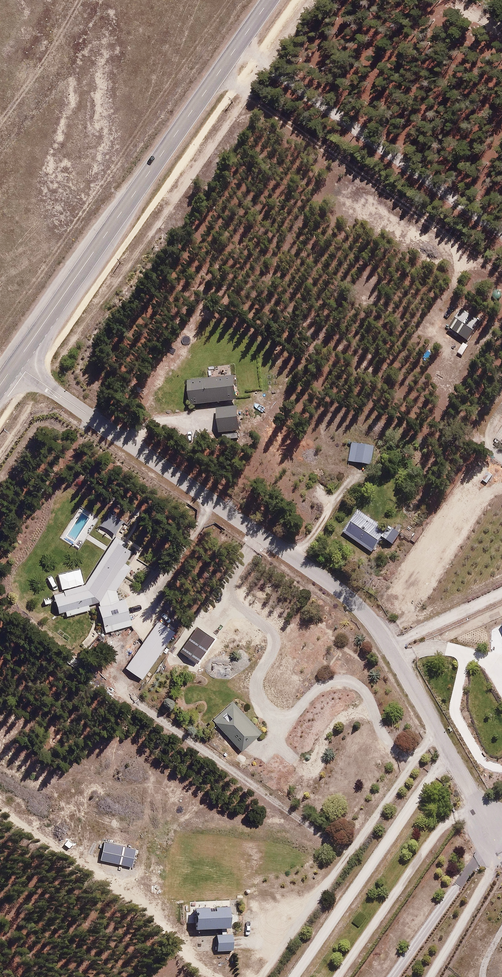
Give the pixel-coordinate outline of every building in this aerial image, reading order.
[(361,292),(359,299),(371,303),(373,296),(361,292)] [(480,321),(461,309),(449,327),(468,340),(480,321)] [(188,379),(191,406),(217,403),(238,401),(236,375),(188,379)] [(238,401),(217,403),(220,432),(242,430),(239,401),(238,401)] [(373,444),(350,442),(348,461),(372,463),(373,444)] [(394,543),(400,534),(356,507),(341,532),(373,552),(382,536),(394,543)] [(124,516),(110,509),(101,524),(115,532),(124,516)] [(134,549),(114,536),(85,582),(53,591),(59,613),(64,611),(65,616),(89,609),(88,604),(97,602),(105,632),(133,625),(126,599),(121,600),(117,588),(131,567),(124,563),(134,549)] [(143,679),(174,630),(157,619),(126,668),(143,679)] [(263,736),(233,699),(211,718),(241,754),(263,736)] [(227,907),(195,908),(196,929),(228,928),(227,907)] [(231,933),(215,933),(216,951),(232,950),(231,933)]
